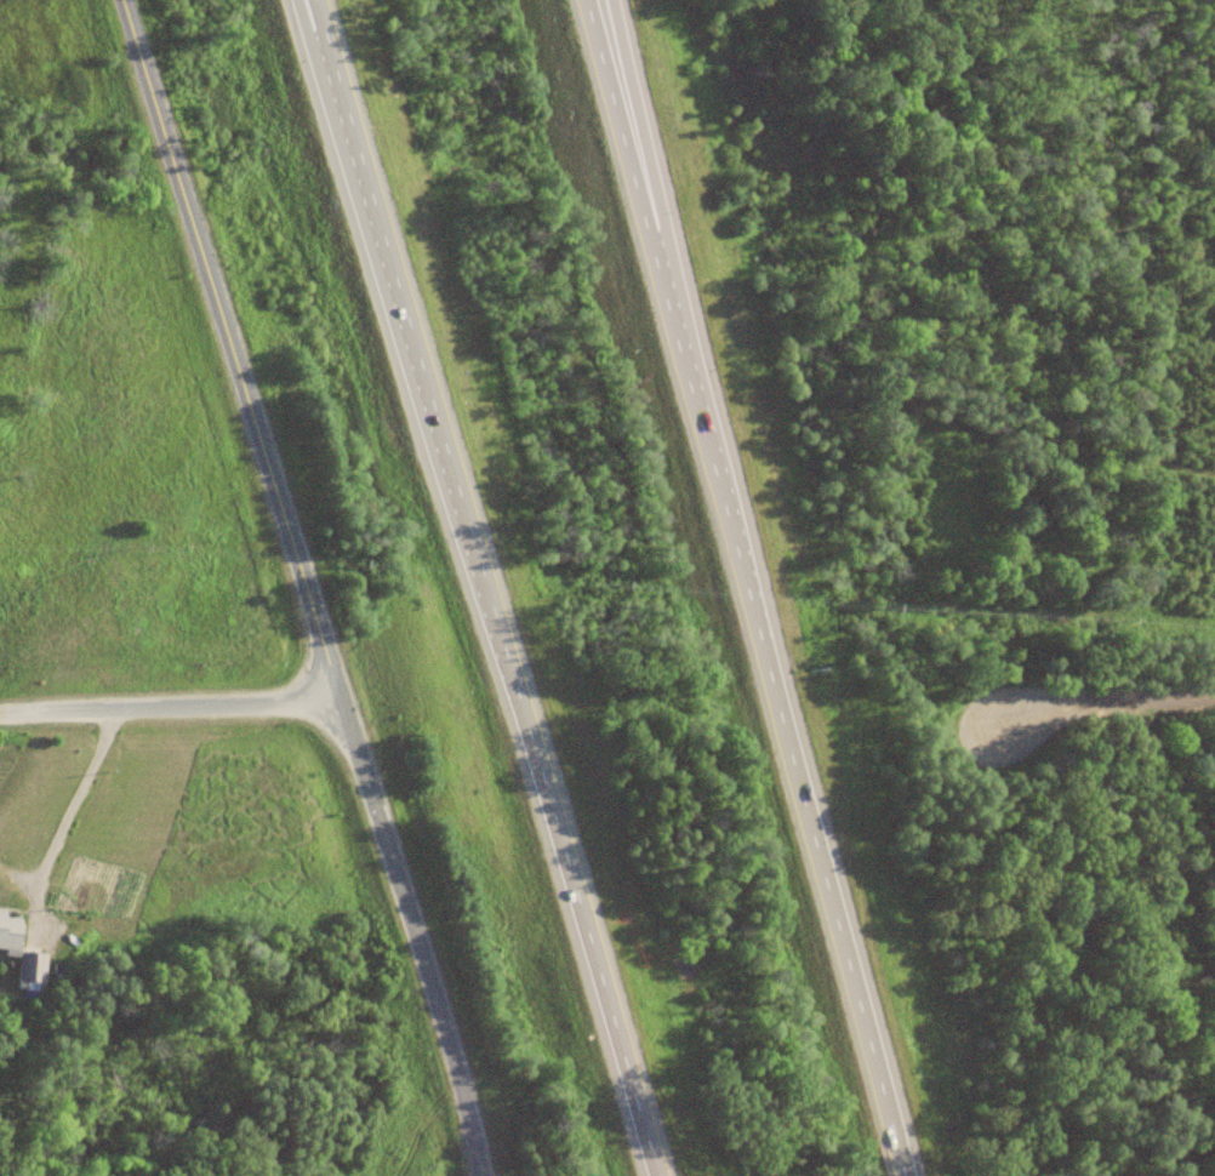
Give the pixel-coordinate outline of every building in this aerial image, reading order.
[(19,950),(22,914),(0,912),(0,948),(19,950)] [(18,981),(44,981),(44,953),(18,952),(18,981)]
